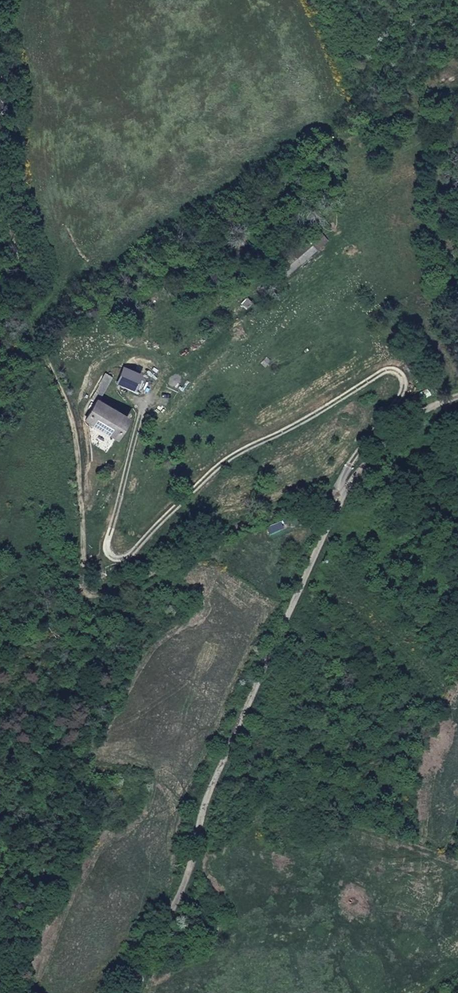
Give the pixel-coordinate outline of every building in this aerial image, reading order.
[(146,394),(154,378),(121,362),(115,374),(136,384),(134,389),(146,394)] [(126,418),(97,400),(85,420),(114,438),(126,418)]
